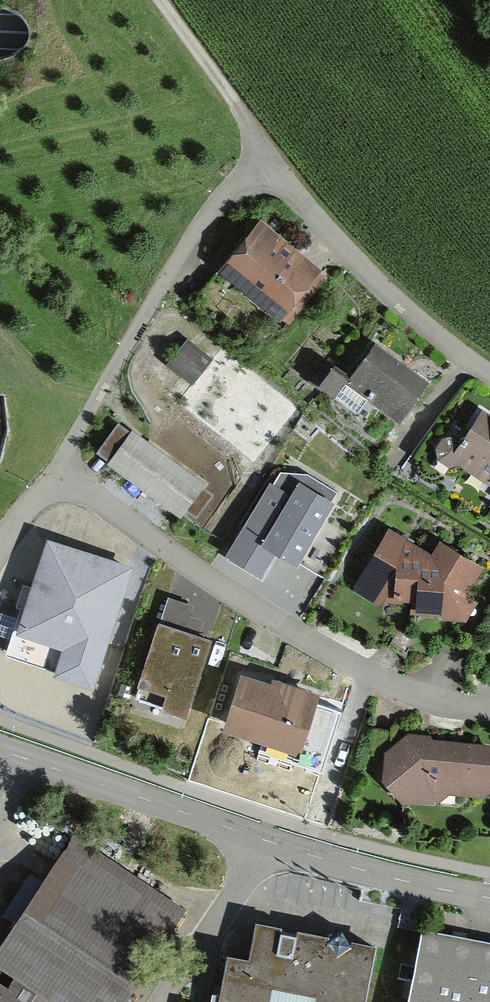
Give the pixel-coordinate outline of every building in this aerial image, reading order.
[(261,220),(218,272),(279,321),(283,320),(289,325),(328,279),(321,273),(322,271),(261,220)] [(428,381),(372,339),(348,372),(328,357),(312,377),(355,409),(366,396),(398,420),(428,381)] [(190,340),(168,367),(191,386),(213,359),(190,340)] [(481,411),(463,441),(454,436),(442,439),(435,450),(438,461),(450,468),(458,464),(489,484),(489,417),(481,411)] [(129,432),(119,424),(97,453),(109,462),(107,465),(179,519),(205,484),(132,429),(129,432)] [(274,484),(271,482),(227,558),(260,578),(275,554),(287,561),(296,567),(334,504),(330,502),(336,493),(308,474),(280,473),(274,484)] [(356,583),(355,592),(379,607),(386,603),(412,606),(411,613),(442,617),(442,620),(466,623),(478,602),(468,596),(485,569),(458,553),(438,540),(431,553),(408,538),(389,527),(356,583)] [(133,570),(48,542),(32,588),(25,586),(18,608),(22,609),(6,656),(56,672),(55,675),(94,688),(133,570)] [(192,602),(167,594),(135,694),(185,710),(211,630),(200,627),(204,616),(189,612),(192,602)] [(269,684),(241,675),(223,729),(300,754),(319,696),(271,680),(269,684)] [(407,734),(383,756),(381,779),(400,802),(436,807),(450,794),(484,798),(489,793),(489,748),(488,746),(434,740),(431,735),(407,734)] [(314,785),(322,751),(304,747),(296,780),(314,785)] [(68,838),(0,943),(0,967),(16,977),(47,998),(53,1001),(126,1001),(184,914),(68,838)] [(375,948),(352,943),(351,948),(341,934),(328,943),(329,939),(254,924),(247,959),(226,955),(219,996),(211,995),(210,1001),(364,1001),(375,948)] [(426,926),(410,1001),(489,1001),(489,940),(454,932),(426,926)] [(47,998),(16,977),(7,990),(0,986),(0,1001),(44,1001),(47,998)]
